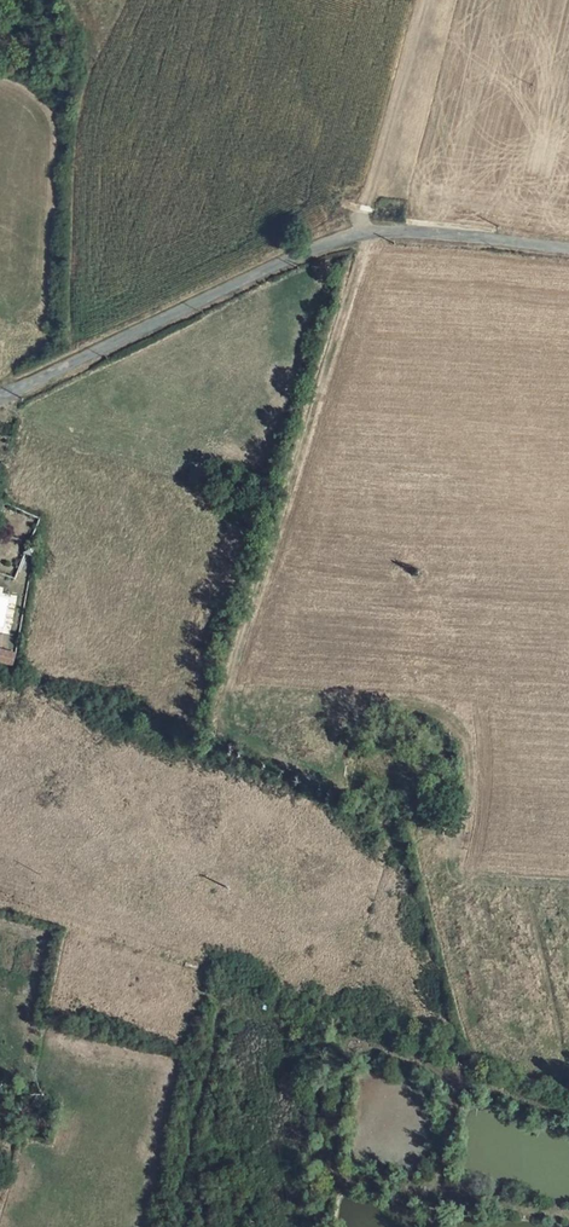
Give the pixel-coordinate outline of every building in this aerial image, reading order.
[(11,665),(15,653),(0,649),(0,662),(11,665)]
